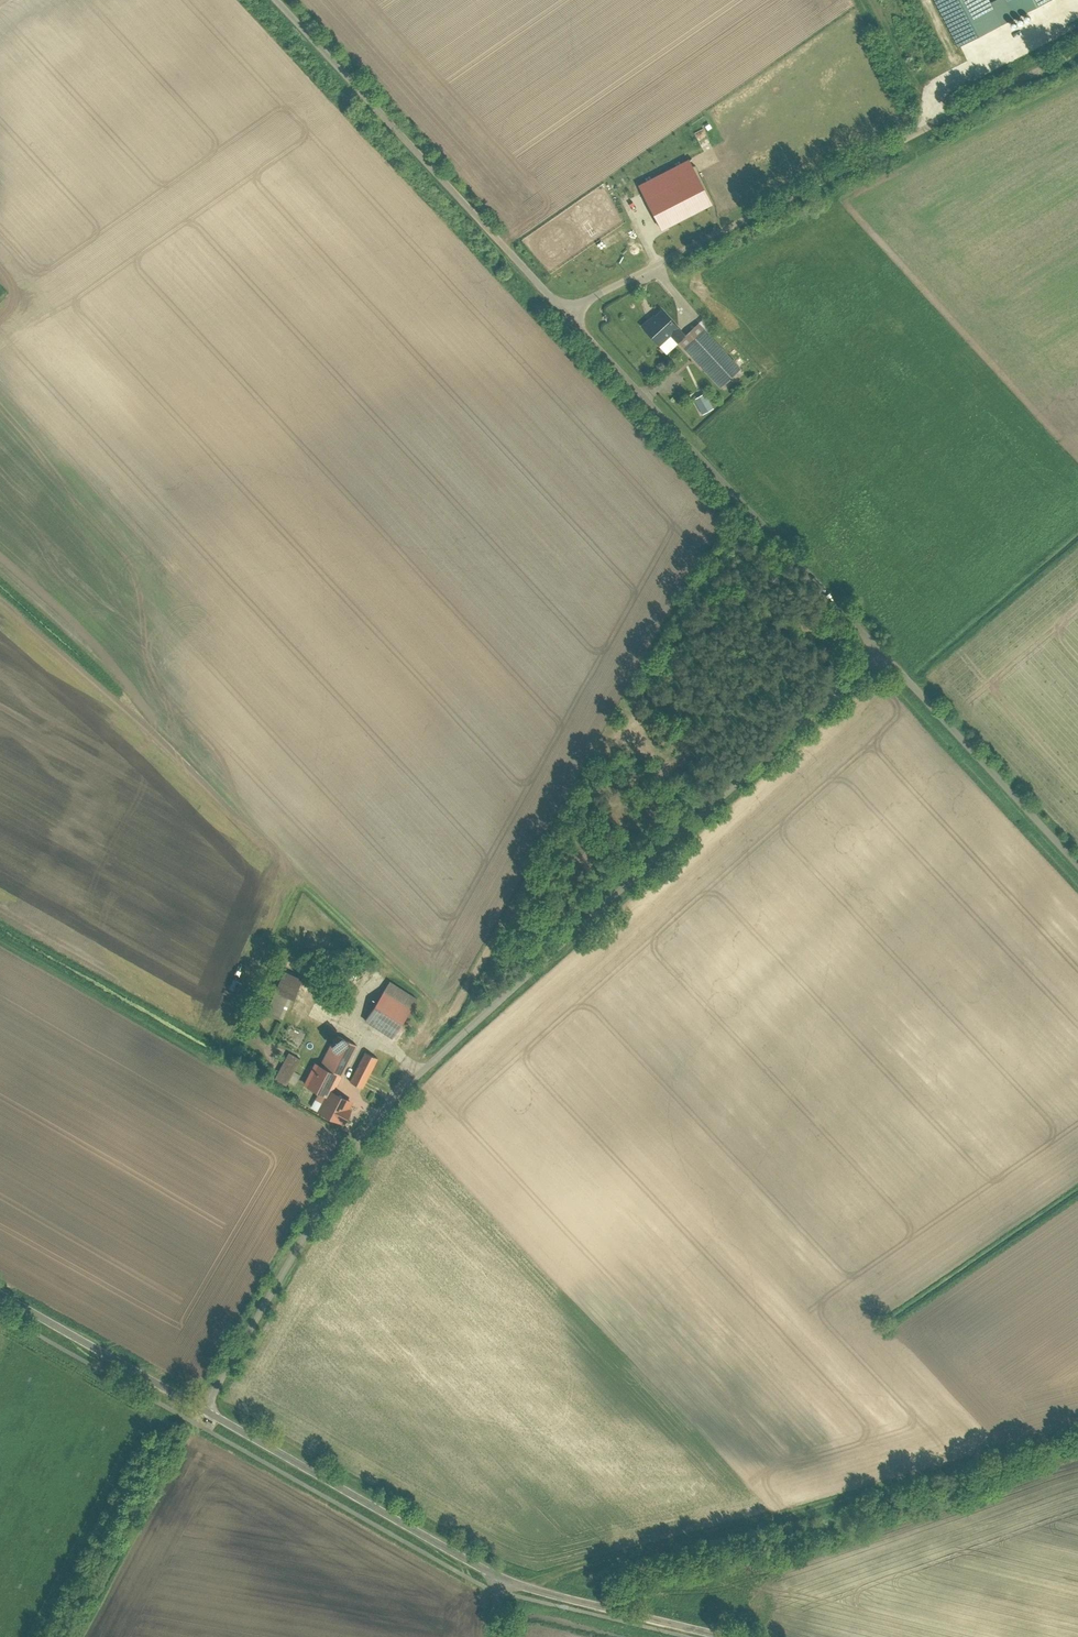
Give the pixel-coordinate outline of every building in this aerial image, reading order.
[(958,45),(1047,0),(996,0),(990,3),(989,0),(935,0),(958,45)] [(646,198),(662,229),(713,203),(697,172),(646,198)] [(660,326),(668,334),(677,325),(651,299),(631,319),(649,337),(660,326)] [(676,344),(711,381),(731,361),(728,358),(736,350),(720,334),(715,338),(699,322),(676,344)] [(705,391),(692,398),(701,414),(713,408),(705,391)] [(523,890),(528,881),(523,878),(518,887),(523,890)] [(295,996),(302,977),(281,969),(274,988),(295,996)] [(386,980),(361,1019),(391,1038),(416,999),(386,980)] [(335,1028),(320,1057),(341,1069),(357,1040),(335,1028)] [(363,1044),(348,1074),(363,1082),(378,1051),(363,1044)] [(300,1052),(287,1045),(278,1062),(292,1069),(300,1052)] [(317,1056),(305,1079),(329,1091),(321,1106),(344,1119),(357,1095),(333,1083),(341,1069),(317,1056)]
